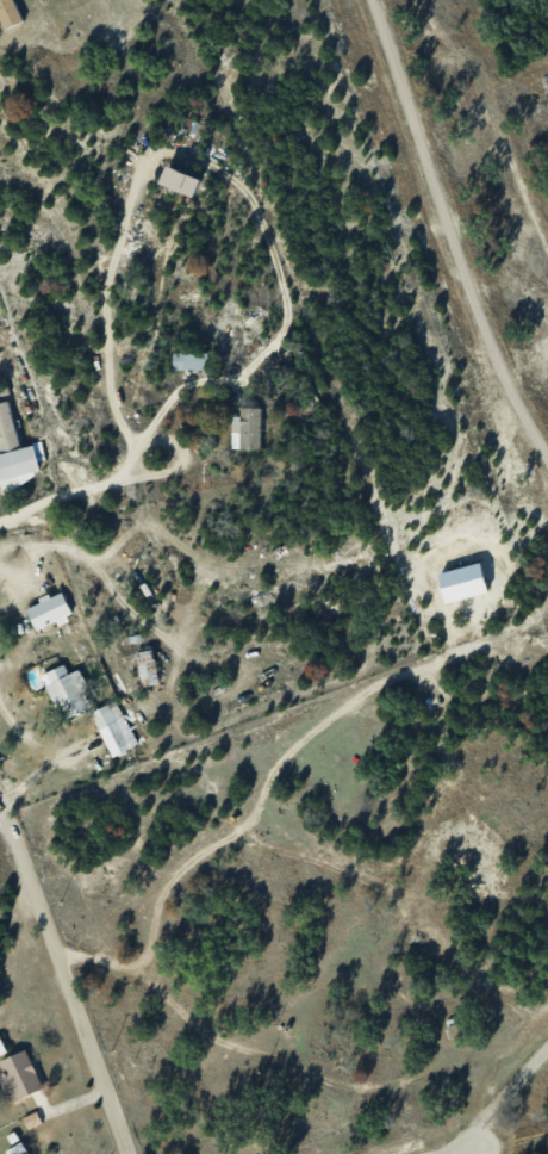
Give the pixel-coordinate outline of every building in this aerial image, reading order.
[(25,21),(16,0),(0,0),(0,14),(7,29),(25,21)] [(196,196),(204,178),(171,164),(163,183),(196,196)] [(208,369),(208,353),(174,352),(174,368),(208,369)] [(10,401),(0,403),(0,468),(4,486),(42,478),(34,445),(20,448),(10,401)] [(233,448),(261,449),(262,407),(242,407),(241,416),(233,416),(233,448)] [(446,601),(489,594),(484,564),(441,571),(446,601)] [(38,631),(74,615),(63,591),(27,606),(38,631)] [(151,685),(160,683),(154,649),(138,651),(143,680),(150,678),(151,685)] [(79,669),(69,673),(65,665),(47,672),(52,683),(47,685),(55,705),(61,703),(66,717),(94,705),(79,669)] [(139,743),(115,700),(91,713),(115,756),(139,743)] [(27,1049),(0,1062),(0,1063),(4,1072),(0,1074),(0,1080),(5,1090),(12,1086),(18,1100),(45,1088),(27,1049)] [(43,1122),(38,1111),(24,1117),(29,1129),(43,1122)] [(9,1153),(22,1153),(28,1151),(23,1141),(7,1150),(9,1153)]
